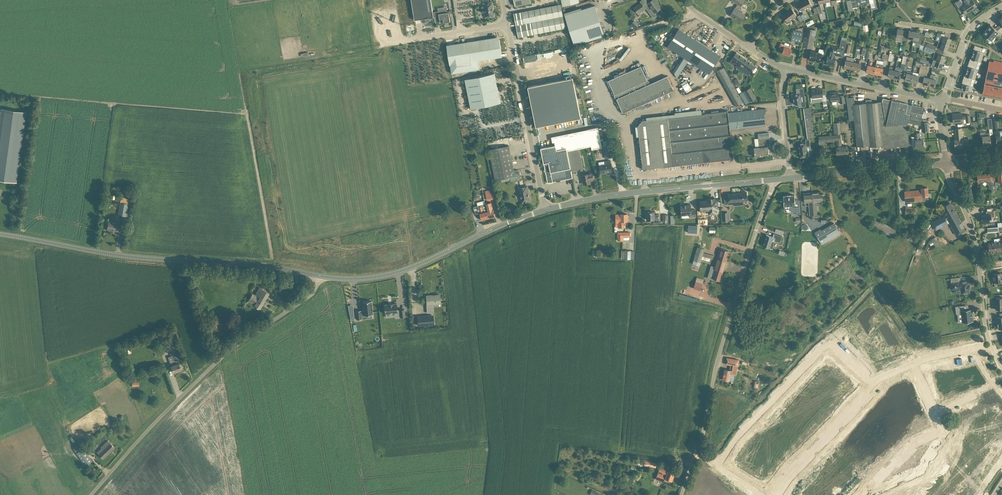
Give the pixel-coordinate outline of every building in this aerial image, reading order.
[(415,20),(425,18),(426,20),(429,19),(429,18),(432,17),(434,17),(436,16),(438,16),(437,11),(433,12),(431,0),(411,0),(415,20)] [(660,8),(661,8),(656,2),(657,1),(656,0),(652,0),(644,6),(645,8),(646,8),(654,18),(663,12),(660,8)] [(803,1),(807,8),(812,5),(810,3),(809,0),(804,0),(803,1)] [(965,13),(970,9),(971,10),(977,6),(972,0),(964,0),(966,4),(961,7),(965,13)] [(807,8),(803,1),(798,4),(802,11),(807,8)] [(641,2),(634,8),(638,13),(645,8),(644,6),(641,2)] [(484,4),(486,16),(494,15),(492,3),(484,4)] [(514,13),(518,37),(566,27),(561,4),(514,13)] [(605,35),(595,5),(565,15),(574,45),(605,35)] [(446,6),(438,8),(440,22),(444,22),(450,21),(450,16),(451,16),(450,11),(447,11),(446,6)] [(735,8),(730,15),(735,18),(735,17),(741,21),(745,14),(738,10),(735,8)] [(792,8),(787,12),(792,18),(797,15),(792,8)] [(792,18),(787,12),(782,15),(785,19),(787,22),(792,18)] [(797,16),(800,21),(806,18),(803,12),(797,16)] [(995,36),(998,32),(1001,34),(1001,30),(1000,28),(997,30),(990,24),(986,29),(995,36)] [(816,30),(806,28),(802,46),(812,49),(816,30)] [(903,29),(898,28),(896,40),(901,41),(901,44),(904,45),(904,42),(904,41),(905,35),(902,35),(903,29)] [(721,56),(679,29),(667,47),(683,57),(688,60),(709,74),(721,56)] [(986,29),(983,33),(988,38),(986,40),(991,44),(993,42),(991,40),(995,36),(986,29)] [(791,40),(801,42),(803,32),(793,30),(791,40)] [(913,39),(914,31),(909,30),(908,35),(905,35),(904,41),(907,41),(908,38),(913,39)] [(920,32),(914,31),(913,39),(912,46),(915,46),(916,43),(921,43),(923,37),(919,37),(920,32)] [(937,33),(937,36),(940,36),(938,41),(949,45),(951,39),(944,36),(944,34),(937,33)] [(501,52),(499,39),(496,37),(460,43),(447,45),(450,65),(451,65),(452,73),(479,69),(478,60),(497,57),(502,57),(501,52)] [(949,45),(938,41),(937,46),(928,43),(926,46),(938,50),(939,47),(940,48),(947,50),(949,45)] [(782,53),(790,55),(793,45),(790,44),(789,48),(784,47),(785,45),(781,43),(779,49),(783,50),(782,53)] [(982,52),(983,48),(975,45),(973,49),(974,50),(973,54),(983,57),(984,53),(982,52)] [(828,56),(826,63),(834,65),(835,58),(835,57),(836,55),(843,57),(845,48),(834,46),(834,49),(830,49),(829,56),(828,56)] [(938,54),(937,53),(938,50),(926,46),(925,46),(924,51),(931,53),(932,52),(935,53),(933,58),(943,62),(945,62),(945,59),(944,59),(945,56),(938,53),(938,54)] [(809,59),(819,62),(821,53),(811,51),(809,59)] [(735,66),(738,68),(745,58),(736,52),(730,62),(734,65),(736,62),(738,63),(735,66)] [(983,57),(973,54),(971,58),(970,58),(969,62),(977,65),(978,61),(981,62),(983,57)] [(845,60),(844,67),(852,68),(854,62),(854,58),(850,57),(847,56),(846,60),(845,60)] [(683,57),(679,64),(684,67),(687,62),(688,60),(683,57)] [(745,58),(738,68),(743,72),(746,68),(751,72),(755,65),(745,58)] [(943,62),(933,58),(931,63),(928,62),(927,65),(928,66),(933,68),(938,69),(939,67),(941,67),(943,62)] [(854,62),(852,68),(860,70),(861,63),(861,60),(858,59),(857,62),(854,62)] [(989,60),(989,61),(983,93),(982,93),(982,94),(1001,98),(1001,97),(1001,92),(1001,61),(994,60),(994,61),(989,60)] [(866,72),(874,73),(876,66),(871,65),(872,62),(869,61),(868,65),(867,65),(866,72)] [(977,65),(969,62),(967,66),(968,67),(967,71),(977,74),(978,70),(976,69),(977,65)] [(876,66),(874,73),(882,75),(883,68),(883,64),(876,63),(876,66)] [(608,80),(623,113),(674,90),(667,76),(649,84),(641,66),(608,80)] [(895,70),(893,79),(896,79),(896,78),(900,79),(902,68),(896,66),(895,70)] [(717,72),(736,107),(743,103),(724,68),(717,72)] [(977,74),(967,71),(965,75),(964,75),(963,80),(971,82),(972,78),(975,79),(977,74)] [(463,79),(469,109),(500,102),(494,73),(463,79)] [(528,87),(536,126),(581,117),(573,78),(528,87)] [(971,82),(963,80),(962,84),(963,85),(962,89),(972,91),(973,86),(970,86),(971,82)] [(746,94),(748,98),(750,102),(756,98),(750,88),(744,91),(746,94)] [(797,93),(792,94),(794,104),(799,103),(799,108),(806,107),(806,101),(807,101),(806,96),(805,96),(804,88),(796,89),(797,93)] [(812,97),(811,97),(811,102),(823,101),(827,100),(826,94),(823,95),(822,88),(815,89),(816,89),(812,90),(812,97)] [(746,94),(744,91),(740,93),(746,104),(750,102),(748,98),(746,94)] [(837,101),(837,100),(839,100),(841,104),(845,104),(844,95),(839,96),(838,92),(830,93),(831,101),(832,101),(832,102),(837,101)] [(870,145),(866,103),(855,104),(854,97),(846,98),(849,120),(855,119),(857,146),(870,145)] [(879,102),(881,126),(907,123),(908,123),(909,118),(912,105),(908,104),(883,98),(882,100),(882,102),(879,102)] [(883,145),(883,147),(909,145),(907,123),(881,126),(879,102),(879,101),(866,103),(870,147),(883,145)] [(912,104),(912,105),(909,118),(921,121),(924,107),(912,104)] [(803,108),(805,119),(804,119),(803,120),(804,126),(805,127),(806,127),(807,138),(814,137),(810,107),(803,108)] [(642,120),(638,126),(643,169),(647,169),(733,159),(730,129),(766,126),(764,111),(766,111),(766,108),(764,109),(764,108),(728,112),(728,111),(702,114),(701,114),(647,120),(642,120)] [(17,182),(26,112),(1,109),(0,115),(0,180),(17,182)] [(962,113),(952,114),(953,123),(963,122),(963,123),(970,122),(970,115),(965,115),(962,116),(962,113)] [(835,141),(836,140),(837,147),(836,147),(837,154),(848,153),(848,146),(842,146),(840,122),(834,123),(835,135),(819,136),(819,142),(827,141),(827,142),(835,141)] [(567,150),(579,148),(590,146),(591,149),(603,147),(598,127),(588,129),(584,132),(554,138),(555,145),(540,148),(547,183),(557,181),(561,181),(561,180),(572,178),(571,170),(567,150)] [(954,139),(955,146),(964,146),(963,138),(962,138),(961,128),(955,128),(956,139),(954,139)] [(996,136),(996,142),(1001,142),(1001,130),(994,131),(994,136),(996,136)] [(754,148),(755,157),(761,156),(761,154),(769,153),(768,146),(767,146),(767,142),(770,141),(769,132),(758,134),(759,147),(754,148)] [(915,141),(916,146),(924,146),(923,139),(919,139),(919,132),(914,133),(915,141)] [(990,135),(990,132),(986,132),(986,135),(982,136),(983,144),(991,143),(990,135)] [(806,142),(798,143),(800,157),(807,156),(807,158),(812,157),(810,139),(806,140),(806,142)] [(511,181),(513,182),(515,181),(520,180),(521,179),(520,171),(518,170),(514,170),(509,146),(504,147),(489,150),(495,180),(510,177),(511,181)] [(611,146),(604,147),(605,158),(613,157),(612,151),(611,146)] [(567,150),(571,170),(583,168),(579,148),(567,150)] [(610,160),(599,161),(601,173),(612,171),(610,160)] [(588,172),(589,174),(581,175),(582,180),(583,180),(584,184),(591,183),(590,181),(594,180),(592,172),(588,172)] [(994,172),(977,174),(978,181),(980,181),(982,183),(984,181),(987,183),(989,180),(991,180),(991,185),(995,185),(994,173),(994,172)] [(519,187),(522,203),(531,201),(530,197),(529,192),(527,186),(519,187)] [(921,190),(905,191),(906,202),(920,200),(923,200),(924,201),(928,201),(928,199),(928,198),(927,187),(921,188),(921,190)] [(733,201),(748,200),(747,192),(739,192),(739,193),(728,194),(729,204),(733,203),(733,201)] [(817,201),(823,201),(822,192),(804,193),(805,202),(809,202),(810,215),(818,214),(817,201)] [(796,214),(800,214),(800,205),(795,206),(795,195),(791,195),(787,195),(783,196),(784,201),(782,201),(783,205),(784,205),(784,206),(790,205),(791,212),(796,212),(796,214)] [(125,198),(125,196),(121,196),(120,203),(118,214),(130,216),(131,212),(127,211),(129,199),(125,198)] [(711,200),(700,201),(701,211),(709,210),(709,214),(716,213),(716,209),(717,209),(717,199),(715,200),(715,199),(711,199),(711,200)] [(473,206),(475,213),(480,212),(482,220),(495,216),(493,209),(491,202),(473,206)] [(947,223),(945,220),(948,218),(956,234),(965,230),(950,203),(946,205),(941,207),(946,215),(932,223),(936,230),(947,223)] [(690,214),(690,217),(696,216),(696,214),(696,209),(691,210),(691,205),(681,205),(682,215),(690,214)] [(905,215),(915,216),(916,208),(906,207),(905,215)] [(986,215),(981,215),(981,219),(982,219),(983,223),(990,222),(990,218),(991,218),(991,217),(994,217),(994,210),(986,211),(986,215)] [(647,212),(647,220),(654,220),(654,219),(659,218),(659,214),(654,214),(654,212),(647,212)] [(621,214),(616,214),(616,223),(618,222),(618,227),(625,227),(625,221),(627,221),(627,214),(621,214)] [(871,227),(876,229),(894,237),(897,230),(874,219),(871,227)] [(108,229),(115,230),(115,229),(118,229),(119,224),(120,222),(116,221),(116,222),(109,221),(108,224),(108,229)] [(815,232),(822,244),(840,234),(834,224),(822,231),(821,229),(815,232)] [(630,232),(618,232),(618,240),(623,240),(623,237),(630,236),(630,232)] [(769,234),(765,245),(775,248),(777,240),(783,241),(784,236),(776,233),(775,236),(769,234)] [(937,236),(931,239),(933,243),(930,245),(931,247),(934,246),(935,247),(941,244),(937,236)] [(1001,251),(1000,241),(988,243),(989,253),(1001,251)] [(698,247),(696,254),(702,255),(705,249),(698,247)] [(720,248),(717,260),(721,261),(721,259),(726,261),(728,257),(726,257),(728,250),(720,248)] [(622,251),(622,260),(634,260),(634,251),(622,251)] [(702,255),(696,254),(693,264),(699,266),(702,255)] [(721,261),(717,260),(715,267),(712,267),(709,277),(714,279),(719,280),(721,273),(723,274),(726,261),(721,259),(721,261)] [(998,282),(998,283),(1001,282),(1001,274),(1001,272),(993,274),(994,282),(998,282)] [(970,284),(969,285),(968,280),(961,281),(960,277),(951,278),(951,282),(952,289),(961,288),(962,293),(970,292),(969,288),(970,288),(970,284)] [(255,305),(260,308),(269,293),(260,287),(255,295),(252,294),(249,300),(256,304),(255,305)] [(433,295),(426,295),(428,312),(433,312),(432,303),(440,303),(440,294),(435,295),(433,295)] [(361,310),(356,311),(357,319),(362,319),(361,315),(373,314),(371,301),(362,301),(363,311),(361,311),(361,310)] [(389,304),(384,304),(385,313),(395,312),(396,317),(400,317),(405,317),(404,309),(400,309),(400,310),(397,310),(397,303),(392,304),(389,304)] [(963,305),(955,306),(956,314),(962,313),(963,322),(973,321),(972,309),(963,310),(963,305)] [(434,324),(433,314),(417,316),(417,325),(434,324)] [(175,342),(168,344),(169,346),(168,347),(173,361),(174,361),(175,364),(171,365),(172,367),(174,372),(181,369),(179,363),(178,359),(181,358),(179,354),(176,344),(175,342)] [(829,354),(821,363),(825,367),(826,365),(832,358),(833,358),(829,354)] [(726,364),(732,365),(737,366),(739,360),(727,358),(726,364)] [(832,358),(826,365),(830,368),(836,362),(833,358),(832,358)] [(974,359),(965,363),(967,369),(965,370),(967,373),(972,371),(971,368),(977,365),(974,359)] [(836,362),(830,368),(833,372),(840,365),(836,362)] [(723,379),(729,380),(731,373),(736,374),(737,366),(732,365),(731,370),(725,369),(723,379)] [(840,365),(833,372),(837,376),(844,369),(840,365)] [(933,365),(927,368),(931,377),(937,374),(933,365)] [(815,370),(810,376),(818,384),(826,377),(821,372),(819,375),(815,370)] [(845,370),(839,377),(843,381),(849,374),(845,370)] [(980,372),(972,377),(975,383),(973,384),(975,387),(981,384),(979,381),(984,378),(980,372)] [(849,374),(843,381),(846,384),(853,378),(849,374)] [(810,376),(805,381),(814,389),(818,384),(810,376)] [(903,385),(900,386),(903,392),(906,391),(905,388),(911,386),(907,377),(900,379),(903,385)] [(853,378),(846,384),(850,388),(856,381),(853,378)] [(850,388),(848,389),(852,393),(861,384),(857,380),(856,381),(850,388)] [(805,381),(800,386),(809,394),(814,389),(805,381)] [(892,383),(885,386),(889,395),(896,393),(896,395),(900,393),(897,388),(894,389),(892,383)] [(800,386),(795,391),(799,395),(797,397),(802,402),(809,394),(800,386)] [(838,393),(833,398),(840,404),(844,399),(841,396),(843,394),(838,389),(836,392),(838,393)] [(944,390),(938,393),(942,402),(948,399),(944,390)] [(993,393),(986,400),(991,405),(998,398),(993,393)] [(789,397),(784,401),(791,408),(795,404),(798,406),(801,403),(796,398),(793,401),(789,397)] [(828,400),(825,403),(830,407),(832,405),(836,408),(840,404),(833,398),(829,402),(828,400)] [(879,401),(875,405),(881,411),(888,404),(886,398),(881,403),(879,401)] [(910,398),(904,401),(905,404),(908,403),(910,408),(918,405),(916,399),(911,401),(910,398)] [(784,401),(780,406),(784,410),(782,413),(787,418),(790,414),(787,412),(791,408),(784,401)] [(824,407),(820,411),(827,417),(831,413),(827,409),(830,407),(825,403),(823,405),(824,407)] [(875,405),(871,409),(875,413),(872,415),(877,419),(883,413),(881,411),(875,405)] [(918,405),(910,408),(912,414),(910,415),(912,418),(917,415),(916,412),(921,410),(918,405)] [(973,410),(967,414),(974,422),(979,417),(981,419),(983,417),(979,412),(977,414),(973,410)] [(814,414),(812,416),(817,421),(819,418),(822,422),(827,417),(820,411),(816,415),(814,414)] [(773,414),(769,418),(777,426),(783,419),(779,415),(777,417),(773,414)] [(811,420),(807,425),(814,431),(818,426),(814,423),(817,421),(812,416),(810,419),(811,420)] [(864,416),(860,420),(866,426),(868,428),(874,422),(869,417),(867,419),(864,416)] [(769,418),(764,422),(768,426),(766,428),(771,432),(777,426),(769,418)] [(918,418),(912,420),(913,424),(915,423),(918,429),(927,425),(924,418),(919,421),(918,418)] [(860,420),(856,424),(862,430),(863,430),(866,426),(860,420)] [(856,424),(852,428),(860,436),(864,432),(863,430),(862,430),(856,424)] [(801,427),(799,430),(803,434),(806,432),(809,436),(814,431),(807,425),(803,429),(801,427)] [(900,427),(896,431),(902,437),(906,433),(900,427)] [(852,428),(848,432),(851,435),(849,437),(856,444),(859,441),(857,439),(860,436),(852,428)] [(758,429),(754,433),(760,440),(764,436),(766,437),(768,435),(764,431),(761,433),(758,429)] [(963,429),(958,435),(964,439),(962,441),(967,445),(969,442),(967,441),(971,435),(963,429)] [(797,435),(793,439),(800,445),(804,441),(800,437),(802,435),(798,431),(795,433),(797,435)] [(896,431),(892,435),(898,441),(902,437),(896,431)] [(754,433),(749,438),(753,441),(751,444),(755,448),(758,446),(756,444),(760,440),(754,433)] [(892,435),(888,439),(895,445),(898,441),(892,435)] [(788,441),(786,443),(790,448),(792,446),(796,449),(800,445),(793,439),(790,443),(788,441)] [(842,439),(838,443),(846,451),(852,445),(848,440),(846,442),(842,439)] [(97,452),(103,458),(115,447),(111,444),(108,440),(101,447),(102,448),(97,452)] [(887,441),(883,445),(889,451),(893,447),(887,441)] [(838,443),(834,447),(838,451),(836,453),(840,457),(846,451),(838,443)] [(953,444),(949,449),(959,456),(965,448),(960,444),(958,447),(953,444)] [(883,445),(879,448),(886,454),(889,451),(883,445)] [(76,446),(74,448),(86,466),(92,461),(83,448),(80,451),(76,446)] [(783,446),(777,452),(779,454),(785,460),(789,456),(786,452),(788,450),(783,446)] [(879,448),(876,452),(882,458),(886,454),(879,448)] [(949,449),(945,455),(955,462),(959,456),(949,449)] [(870,454),(868,457),(872,461),(875,459),(878,462),(882,458),(876,452),(872,456),(870,454)] [(735,455),(730,463),(736,466),(739,462),(741,463),(747,455),(743,453),(740,458),(735,455)] [(779,454),(772,461),(776,465),(779,463),(781,465),(785,460),(779,454)] [(827,454),(824,458),(830,464),(833,460),(835,462),(838,459),(833,455),(831,457),(827,454)] [(945,455),(941,461),(951,468),(955,462),(945,455)] [(865,463),(861,467),(868,473),(872,468),(868,464),(870,462),(865,457),(862,460),(865,463)] [(824,458),(820,462),(826,468),(830,464),(824,458)] [(746,467),(743,471),(748,475),(754,465),(747,460),(743,465),(746,467)] [(941,461),(937,467),(942,470),(940,473),(945,476),(947,474),(951,468),(941,461)] [(820,462),(816,466),(822,472),(826,468),(820,462)] [(754,465),(748,475),(753,478),(756,474),(759,475),(762,470),(754,465)] [(660,467),(656,479),(664,482),(665,478),(672,481),(675,472),(664,468),(660,467)] [(815,467),(811,471),(817,477),(821,473),(815,467)] [(854,468),(851,471),(856,476),(859,473),(863,478),(868,473),(861,467),(857,471),(854,468)] [(764,477),(761,483),(767,487),(772,478),(767,475),(770,470),(767,468),(762,476),(764,477)] [(811,471),(807,475),(813,481),(817,477),(811,471)] [(850,478),(846,482),(853,488),(857,484),(853,480),(855,477),(850,472),(847,475),(850,478)] [(932,473),(928,479),(937,485),(940,479),(942,481),(944,478),(939,474),(937,477),(932,473)] [(807,475),(803,479),(806,482),(804,484),(809,489),(811,486),(809,485),(813,481),(807,475)] [(962,483),(965,485),(959,494),(972,494),(975,491),(969,487),(971,483),(965,479),(962,483)] [(839,483),(836,487),(837,487),(841,491),(844,489),(848,493),(853,488),(846,482),(842,486),(839,483)] [(921,483),(915,485),(919,494),(924,491),(926,494),(930,493),(927,487),(923,488),(921,483)] [(909,494),(916,494),(919,494),(915,485),(910,488),(912,493),(909,494)]
